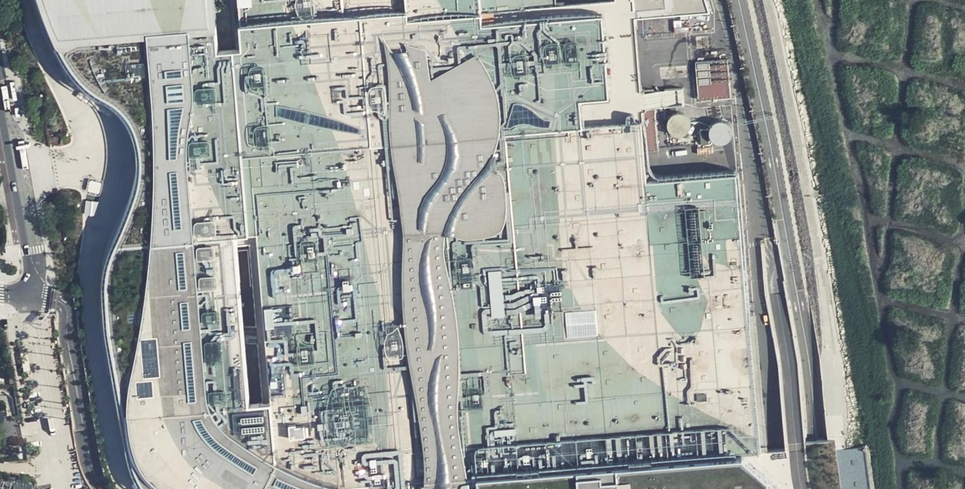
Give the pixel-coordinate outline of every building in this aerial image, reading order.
[(213,0),(36,0),(51,38),(163,30),(214,26),(213,0)] [(557,5),(557,0),(239,0),(242,28),(230,28),(215,29),(214,26),(163,30),(51,38),(64,63),(80,87),(109,103),(127,120),(138,157),(132,196),(110,246),(101,285),(118,416),(128,463),(153,488),(815,488),(813,457),(761,460),(759,427),(748,293),(738,172),(648,177),(646,148),(642,107),(635,16),(710,9),(708,0),(613,0),(557,5)] [(729,59),(697,62),(700,99),(732,96),(729,59)] [(656,107),(642,107),(646,148),(659,147),(656,107)] [(712,138),(730,140),(732,123),(714,121),(712,138)] [(30,486),(0,480),(0,488),(30,488),(30,486)]
